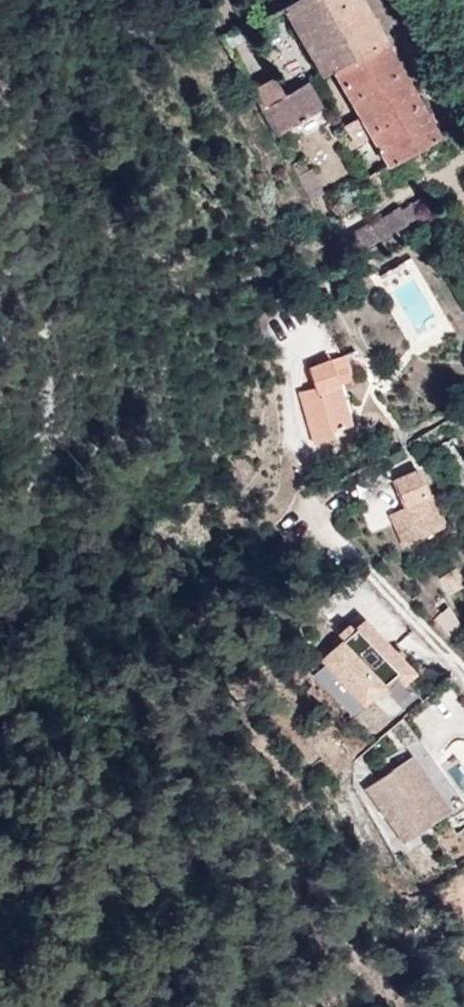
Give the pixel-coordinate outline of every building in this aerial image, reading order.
[(331,69),(344,62),(379,45),(354,0),(280,0),(278,1),(311,69),(327,62),(331,69)] [(331,69),(357,118),(405,92),(379,45),(344,62),(331,69)] [(270,76),(253,82),(263,103),(259,104),(272,133),(318,107),(302,83),(281,93),(277,86),(270,76)] [(405,92),(357,118),(385,171),(433,145),(405,92)] [(408,227),(423,218),(412,202),(398,209),(408,227)] [(337,360),(299,372),(305,396),(292,399),(303,450),(342,430),(330,392),(346,387),(337,360)] [(387,476),(393,502),(416,496),(419,494),(412,470),(387,476)] [(416,496),(425,529),(435,527),(427,493),(419,494),(416,496)] [(392,537),(425,529),(416,496),(393,502),(386,505),(392,537)] [(451,596),(451,597),(463,589),(463,585),(455,571),(441,580),(451,596)] [(372,625),(362,634),(408,680),(416,689),(417,688),(418,687),(424,681),(372,625)] [(362,634),(328,666),(375,713),(408,680),(363,636),(362,634)] [(453,802),(411,752),(366,788),(408,840),(453,802)]
